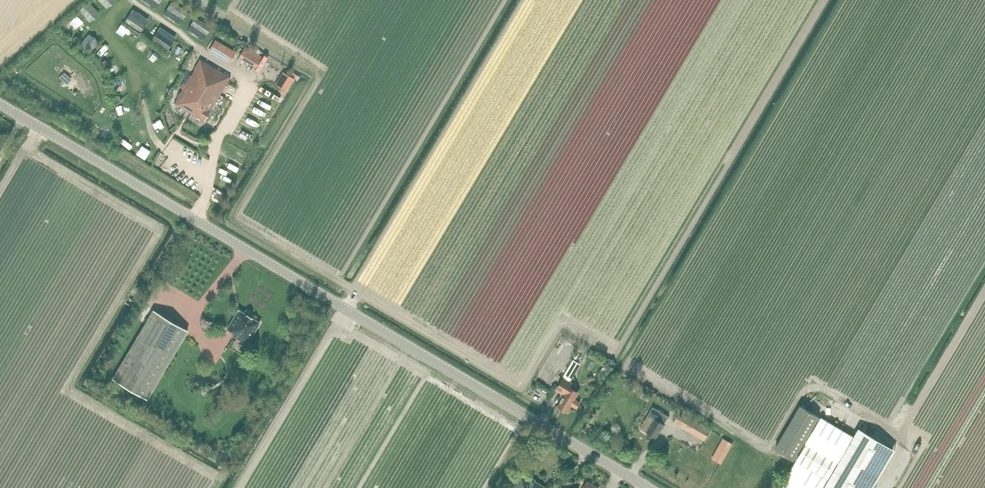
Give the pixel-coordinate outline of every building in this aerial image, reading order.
[(171,1),(167,9),(182,19),(187,12),(171,1)] [(145,24),(130,14),(125,21),(141,31),(145,24)] [(211,27),(195,17),(190,24),(206,35),(211,27)] [(168,49),(173,42),(157,31),(152,39),(168,49)] [(208,52),(228,63),(236,51),(215,39),(208,52)] [(231,77),(200,59),(174,103),(205,121),(231,77)] [(287,92),(295,78),(283,71),(274,85),(287,92)] [(71,78),(64,72),(59,78),(66,84),(71,78)] [(247,344),(259,323),(260,323),(259,322),(252,318),(251,317),(247,315),(246,314),(246,315),(239,310),(238,309),(238,310),(227,329),(234,333),(233,335),(247,344)] [(153,310),(112,379),(147,399),(188,330),(153,310)] [(573,382),(571,381),(580,365),(574,362),(565,377),(563,376),(555,390),(563,394),(561,397),(562,397),(557,406),(568,412),(572,405),(577,409),(581,402),(576,399),(580,391),(572,386),(573,382)] [(600,369),(596,374),(601,377),(605,372),(600,369)] [(801,405),(800,405),(774,449),(796,461),(781,487),(782,487),(873,487),(896,450),(859,428),(853,436),(801,405)] [(669,417),(663,413),(653,406),(648,414),(640,428),(657,438),(665,424),(669,417)] [(680,411),(673,423),(705,441),(711,430),(680,411)] [(720,464),(732,443),(724,438),(713,460),(720,464)] [(546,487),(521,472),(511,487),(546,487)]
